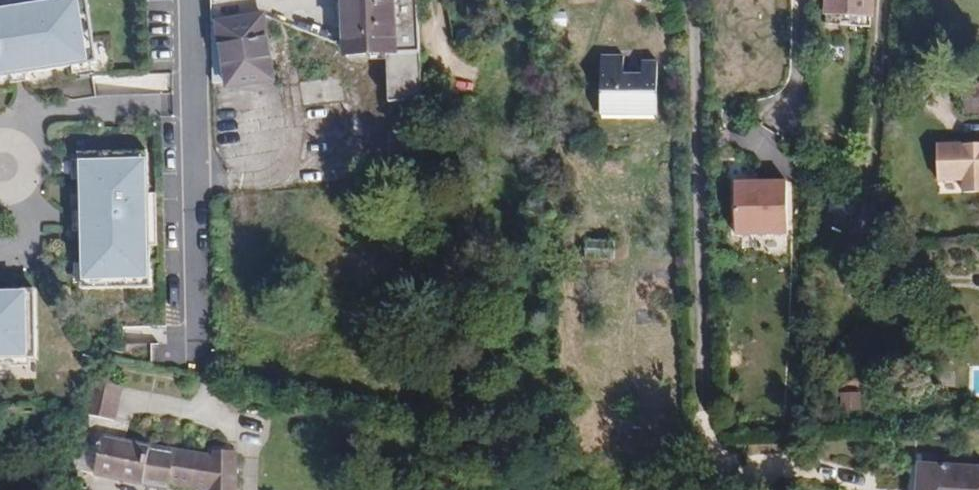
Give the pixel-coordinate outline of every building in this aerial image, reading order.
[(87,0),(48,0),(0,8),(0,78),(97,62),(87,0)] [(345,49),(345,56),(387,54),(389,103),(423,101),(420,0),(344,0),(345,49)] [(874,0),(827,0),(826,15),(873,18),(874,0)] [(267,9),(215,16),(225,85),(277,77),(267,9)] [(826,25),(873,27),(873,18),(826,15),(826,25)] [(601,117),(658,117),(658,62),(642,62),(642,75),(625,75),(625,56),(601,56),(601,117)] [(978,110),(978,83),(965,84),(967,111),(978,110)] [(940,141),(941,176),(965,176),(965,190),(978,189),(978,140),(940,141)] [(151,287),(148,152),(79,153),(83,289),(151,287)] [(787,182),(735,183),(737,237),(788,235),(787,182)] [(585,259),(616,260),(617,241),(585,240),(585,259)] [(35,290),(0,290),(0,359),(36,359),(35,290)] [(94,476),(164,489),(170,489),(170,485),(196,489),(236,489),(236,454),(215,450),(211,462),(198,460),(197,453),(125,440),(128,424),(114,421),(121,386),(92,380),(86,415),(82,442),(101,446),(94,476)] [(77,470),(77,473),(94,476),(101,446),(82,442),(77,470)] [(918,463),(917,489),(974,489),(976,466),(918,463)]
